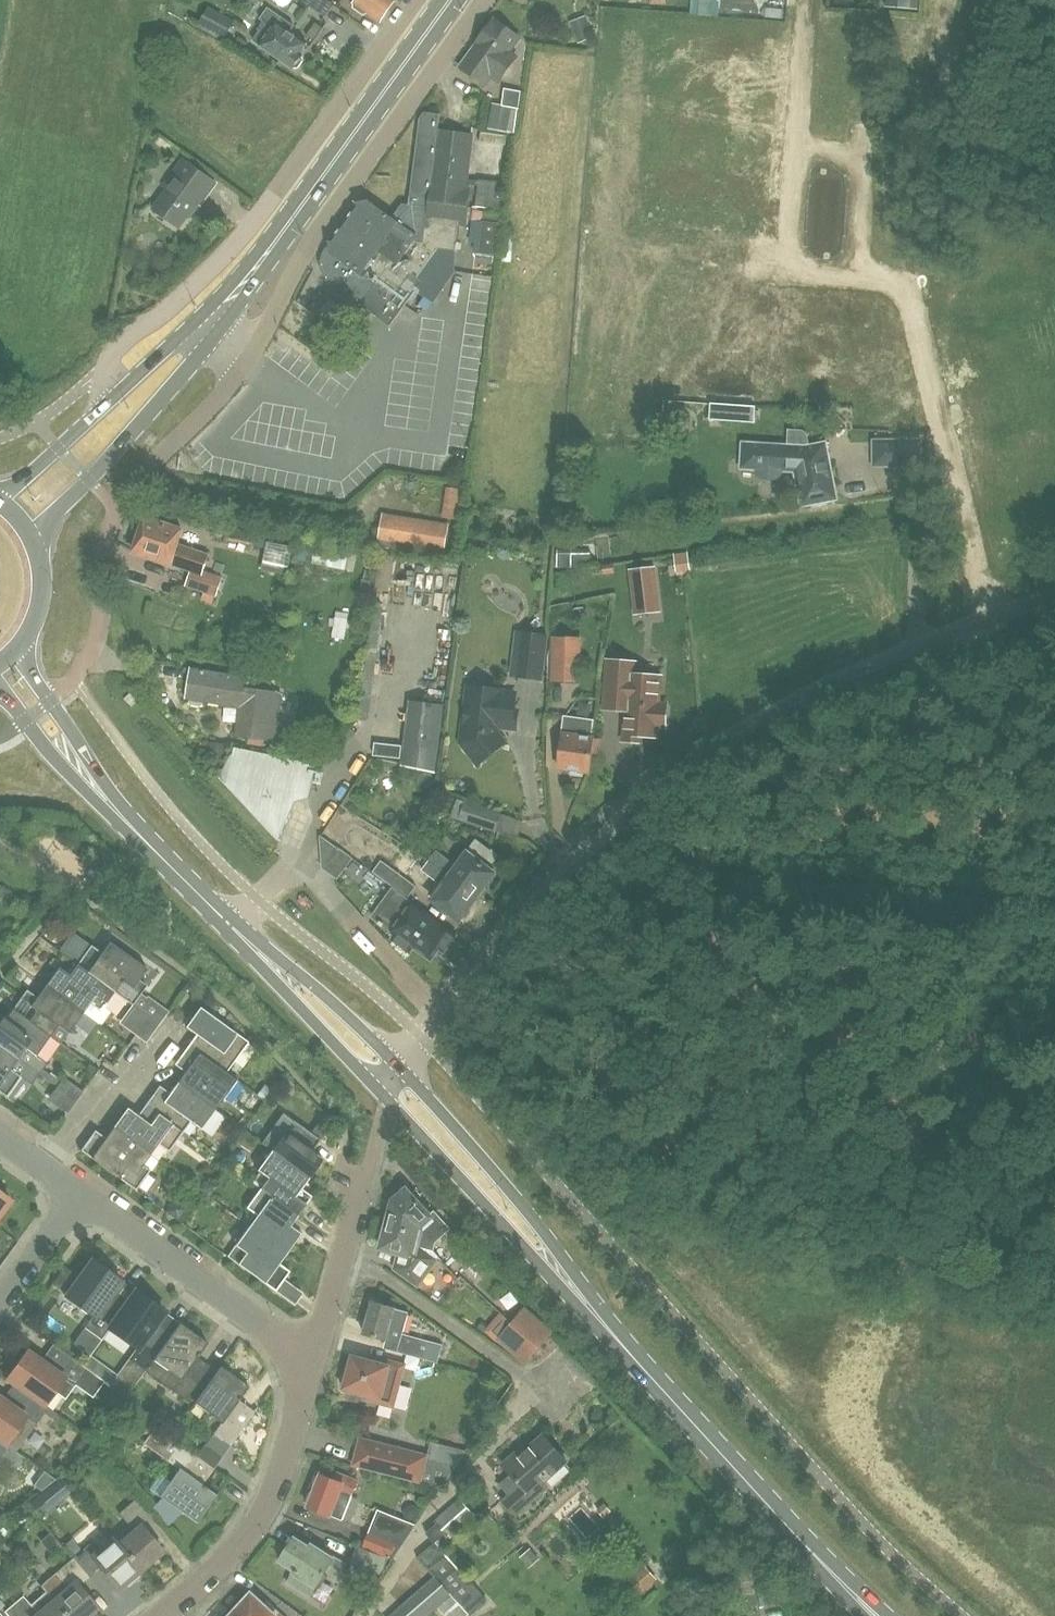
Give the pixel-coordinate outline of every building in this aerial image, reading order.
[(324,0),(303,0),(302,1),(323,16),(331,5),(324,0)] [(397,0),(351,0),(355,2),(351,7),(365,18),(368,13),(381,23),(398,0),(397,0)] [(691,14),(699,15),(720,16),(721,0),(692,0),(691,14)] [(720,16),(748,18),(749,0),(721,0),(720,16)] [(916,0),(885,0),(885,8),(916,10),(916,0)] [(199,25),(225,39),(233,23),(208,9),(199,25)] [(594,38),(586,16),(570,22),(579,43),(594,38)] [(301,55),(308,45),(291,33),(296,27),(283,18),(276,28),(267,21),(261,30),(262,31),(255,41),(295,69),(300,69),(305,62),(303,57),(301,55)] [(509,52),(519,38),(494,20),(460,67),(485,85),(492,76),(499,81),(516,57),(509,52)] [(513,107),(493,103),(488,128),(508,132),(513,107)] [(466,188),(473,132),(438,128),(440,113),(425,111),(420,119),(410,205),(404,205),(394,220),(369,201),(360,202),(331,241),(332,243),(326,250),(325,253),(324,255),(323,258),(323,260),(323,263),(323,265),(324,269),(325,271),(326,274),(328,277),(330,279),(392,324),(424,280),(428,282),(442,263),(433,256),(440,247),(457,249),(460,222),(468,223),(472,188),(466,188)] [(652,140),(652,127),(632,126),(631,139),(652,140)] [(169,189),(154,210),(179,228),(190,213),(192,215),(215,183),(184,160),(165,186),(169,189)] [(503,183),(480,180),(476,207),(500,210),(503,183)] [(501,221),(484,219),(480,252),(498,254),(501,221)] [(313,280),(304,300),(318,307),(327,287),(313,280)] [(802,497),(835,490),(826,444),(811,447),(810,444),(810,441),(809,437),(808,435),(808,433),(806,432),(804,431),(803,430),(790,430),(789,446),(745,444),(744,468),(755,469),(755,474),(782,476),(782,471),(797,472),(802,497)] [(922,443),(890,441),(889,466),(921,468),(922,443)] [(450,488),(449,519),(466,519),(467,488),(450,488)] [(187,586),(217,596),(223,578),(204,572),(210,555),(178,544),(183,530),(146,518),(135,552),(192,571),(187,586)] [(447,527),(384,518),(379,547),(443,557),(447,527)] [(253,534),(233,530),(231,540),(251,544),(253,534)] [(253,534),(251,544),(264,547),(267,536),(253,534)] [(651,567),(630,570),(635,609),(656,607),(651,567)] [(374,594),(376,582),(363,580),(361,592),(374,594)] [(548,635),(515,631),(510,677),(543,681),(548,635)] [(562,649),(562,660),(589,661),(589,649),(562,649)] [(660,676),(635,674),(635,663),(635,662),(634,662),(630,662),(608,660),(606,684),(604,706),(604,709),(606,709),(624,711),(626,711),(623,741),(641,743),(641,736),(656,737),(656,726),(662,727),(665,723),(667,707),(664,703),(658,703),(660,676)] [(191,673),(188,702),(192,703),(192,705),(194,708),(204,709),(206,707),(207,704),(242,708),(239,735),(267,738),(272,692),(255,690),(256,679),(244,678),(191,673)] [(512,719),(515,693),(502,692),(502,691),(468,686),(461,742),(477,762),(505,741),(497,731),(499,718),(512,719)] [(587,772),(591,773),(598,723),(567,719),(561,769),(574,770),(573,775),(586,776),(587,772)] [(225,767),(227,746),(209,744),(207,765),(225,767)] [(220,778),(279,842),(296,803),(310,799),(317,765),(235,747),(220,778)] [(438,752),(403,747),(400,769),(435,773),(438,752)] [(466,801),(459,820),(496,832),(502,813),(466,801)] [(348,803),(336,824),(351,832),(362,811),(348,803)] [(437,851),(430,861),(480,898),(489,886),(492,886),(496,882),(495,878),(497,874),(491,869),(500,856),(477,839),(458,866),(437,851)] [(337,880),(353,859),(339,848),(322,869),(337,880)] [(382,861),(374,872),(408,898),(417,887),(382,861)] [(480,898),(430,861),(423,871),(443,885),(433,900),(464,922),(467,918),(470,919),(473,914),(472,910),(480,898)] [(452,932),(422,911),(411,904),(403,915),(390,905),(378,921),(432,959),(443,943),(446,943),(450,938),(450,935),(452,932)] [(147,984),(142,980),(150,969),(111,941),(103,952),(103,953),(100,951),(95,958),(87,952),(78,964),(117,992),(133,1004),(147,984)] [(103,1012),(117,992),(78,964),(65,983),(54,975),(45,987),(84,1014),(92,1004),(103,1012)] [(70,1034),(84,1014),(45,987),(38,997),(30,991),(24,999),(22,997),(13,1009),(51,1036),(59,1025),(70,1034)] [(189,1045),(226,1072),(248,1041),(200,1007),(185,1027),(196,1035),(189,1045)] [(13,1009),(6,1019),(0,1015),(0,1045),(19,1058),(27,1047),(38,1055),(51,1036),(13,1009)] [(148,1038),(159,1023),(145,1013),(145,1014),(134,1028),(148,1038)] [(11,1069),(19,1058),(0,1045),(0,1091),(8,1096),(22,1076),(11,1069)] [(216,1110),(229,1090),(228,1089),(235,1079),(226,1072),(189,1045),(174,1065),(185,1073),(178,1083),(216,1110)] [(19,1058),(38,1072),(46,1061),(38,1055),(27,1047),(19,1058)] [(11,1069),(22,1076),(31,1082),(38,1072),(19,1058),(11,1069)] [(71,1115),(87,1095),(66,1078),(50,1098),(71,1115)] [(190,1122),(201,1130),(216,1110),(178,1083),(170,1094),(159,1086),(145,1105),(183,1132),(190,1122)] [(265,1099),(272,1090),(264,1084),(257,1094),(265,1099)] [(113,1128),(150,1154),(158,1144),(169,1151),(183,1132),(145,1105),(138,1116),(127,1108),(113,1128)] [(272,1150),(309,1177),(322,1158),(312,1151),(320,1140),(311,1133),(283,1113),(269,1133),(279,1140),(272,1150)] [(325,1113),(311,1133),(320,1140),(333,1122),(325,1113)] [(150,1170),(143,1165),(150,1154),(113,1128),(106,1138),(95,1130),(81,1150),(135,1190),(150,1170)] [(311,1195),(301,1188),(309,1177),(272,1150),(258,1170),(268,1178),(261,1188),(297,1214),(311,1195)] [(149,1176),(139,1191),(148,1197),(158,1182),(149,1176)] [(214,1192),(213,1186),(207,1182),(201,1191),(210,1197),(214,1192)] [(286,1252),(300,1232),(289,1225),(297,1214),(261,1188),(246,1208),(256,1216),(249,1226),(286,1252)] [(431,1216),(405,1189),(394,1200),(390,1218),(410,1223),(406,1237),(420,1241),(419,1246),(432,1249),(433,1248),(434,1242),(448,1228),(446,1226),(434,1213),(431,1216)] [(11,1200),(0,1192),(0,1216),(11,1200)] [(165,1211),(164,1212),(176,1222),(177,1221),(184,1211),(172,1201),(165,1211)] [(441,1255),(436,1249),(433,1248),(432,1249),(419,1246),(420,1241),(406,1237),(410,1223),(390,1218),(382,1249),(401,1253),(397,1269),(420,1285),(441,1255)] [(290,1271),(278,1263),(286,1252),(249,1226),(227,1256),(275,1291),(290,1271)] [(127,1305),(111,1293),(121,1279),(94,1259),(67,1296),(94,1316),(85,1328),(102,1340),(110,1329),(127,1305)] [(154,1325),(165,1311),(137,1291),(127,1305),(110,1329),(137,1348),(118,1375),(110,1386),(127,1398),(154,1360),(171,1337),(170,1337),(154,1325)] [(395,1310),(372,1304),(364,1336),(400,1344),(398,1353),(438,1363),(442,1345),(403,1335),(408,1314),(395,1310)] [(525,1309),(512,1324),(538,1348),(551,1332),(525,1309)] [(180,1323),(170,1337),(171,1337),(154,1360),(180,1380),(173,1390),(190,1402),(214,1369),(198,1357),(208,1343),(180,1323)] [(538,1348),(512,1324),(499,1340),(525,1362),(538,1348)] [(91,1372),(88,1369),(83,1366),(54,1344),(42,1360),(28,1350),(8,1378),(15,1384),(15,1383),(46,1405),(55,1392),(65,1399),(75,1386),(79,1388),(91,1372)] [(91,1355),(83,1366),(88,1369),(91,1372),(110,1386),(118,1375),(91,1355)] [(394,1409),(405,1367),(383,1360),(382,1365),(353,1357),(350,1367),(345,1370),(342,1382),(345,1386),(344,1390),(366,1396),(365,1401),(394,1409)] [(230,1446),(255,1412),(239,1401),(249,1386),(221,1366),(194,1404),(221,1423),(213,1434),(230,1446)] [(37,1425),(45,1413),(54,1420),(58,1414),(46,1405),(15,1383),(15,1384),(4,1399),(0,1396),(0,1438),(10,1446),(18,1451),(37,1425)] [(215,1469),(214,1469),(197,1456),(156,1427),(144,1444),(179,1469),(159,1496),(197,1522),(217,1495),(204,1485),(215,1469)] [(521,1450),(518,1453),(545,1483),(569,1461),(545,1435),(525,1454),(521,1450)] [(10,1446),(0,1438),(0,1460),(10,1446)] [(428,1457),(360,1439),(353,1466),(421,1484),(421,1483),(441,1488),(466,1451),(431,1442),(428,1457)] [(222,1457),(205,1445),(197,1456),(214,1469),(222,1457)] [(545,1483),(518,1453),(505,1465),(514,1474),(501,1485),(510,1495),(505,1500),(519,1515),(549,1487),(545,1483)] [(40,1492),(54,1480),(43,1472),(33,1486),(40,1492)] [(321,1475),(308,1508),(343,1521),(358,1481),(341,1475),(338,1482),(321,1475)] [(39,1516),(69,1491),(58,1478),(28,1504),(39,1516)] [(475,1516),(460,1498),(435,1520),(438,1523),(426,1533),(435,1543),(418,1558),(435,1577),(389,1615),(426,1615),(452,1594),(471,1615),(488,1600),(472,1583),(467,1577),(466,1578),(459,1570),(461,1568),(459,1566),(457,1567),(439,1547),(475,1516)] [(141,1571),(163,1552),(141,1525),(152,1516),(137,1499),(120,1514),(135,1531),(119,1544),(119,1545),(141,1571)] [(416,1525),(378,1510),(363,1547),(393,1560),(416,1525)] [(138,1573),(141,1571),(119,1545),(119,1544),(113,1537),(97,1550),(91,1543),(74,1558),(90,1577),(100,1568),(119,1590),(123,1586),(128,1587),(139,1578),(138,1573)] [(280,1563),(294,1573),(287,1584),(308,1599),(327,1570),(339,1578),(346,1566),(334,1559),(333,1561),(311,1546),(310,1549),(295,1539),(280,1563)] [(381,1576),(388,1559),(357,1547),(350,1563),(381,1576)] [(529,1569),(539,1560),(531,1550),(520,1559),(529,1569)] [(79,1586),(90,1577),(74,1558),(41,1586),(46,1592),(66,1615),(90,1615),(89,1615),(98,1608),(79,1586)] [(657,1579),(643,1564),(624,1582),(637,1598),(657,1579)] [(46,1592),(31,1605),(23,1596),(5,1611),(9,1615),(66,1615),(46,1592)] [(775,1606),(773,1592),(756,1595),(759,1609),(775,1606)] [(269,1603),(266,1606),(252,1594),(233,1614),(235,1615),(284,1615),(269,1603)]
